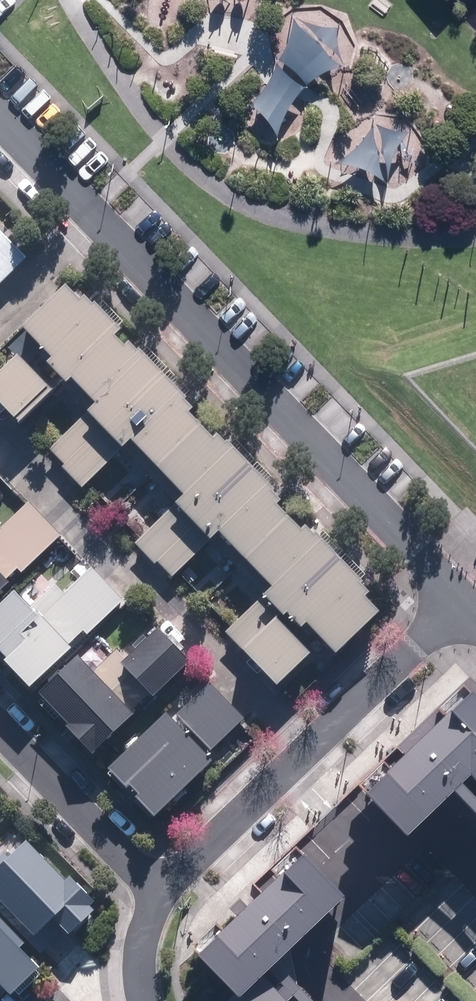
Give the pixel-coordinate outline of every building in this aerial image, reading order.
[(28,263),(0,234),(0,289),(28,263)] [(0,378),(0,411),(22,433),(70,386),(92,409),(48,451),(63,467),(60,469),(80,489),(126,444),(180,499),(132,546),(153,567),(157,564),(171,579),(215,536),(266,588),(221,632),(275,688),(309,655),(320,667),(372,616),(381,608),(308,533),(304,538),(271,504),(280,495),(223,437),(214,446),(185,415),(194,406),(136,346),(126,355),(115,343),(124,335),(89,300),(83,307),(67,290),(21,335),(32,347),(0,378)] [(10,583),(6,579),(16,569),(22,575),(61,535),(27,502),(0,529),(0,593),(10,583)] [(3,660),(1,663),(29,690),(69,650),(66,647),(82,632),(87,637),(122,602),(89,568),(63,594),(53,584),(28,608),(12,592),(0,604),(0,657),(3,660)] [(187,664),(155,628),(115,663),(147,699),(187,664)] [(210,681),(175,715),(209,751),(245,718),(210,681)] [(400,839),(463,777),(475,791),(475,709),(465,698),(360,798),(400,839)] [(136,795),(132,798),(152,819),(211,762),(163,713),(105,770),(124,789),(127,786),(136,795)] [(98,907),(69,877),(63,882),(18,835),(0,852),(0,903),(31,936),(50,919),(67,937),(98,907)] [(291,851),(187,954),(231,998),(227,1000),(282,1000),(257,976),(337,896),(291,851)] [(17,949),(24,943),(0,918),(0,998),(6,993),(9,996),(14,991),(19,996),(42,975),(17,949)]
